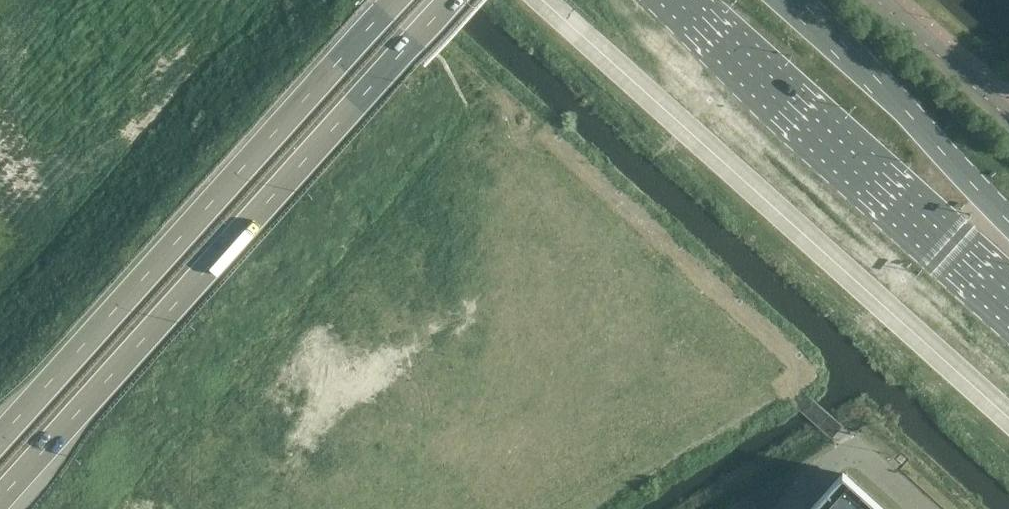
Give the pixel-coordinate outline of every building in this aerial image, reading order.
[(843,473),(811,508),(884,508),(843,473)]
